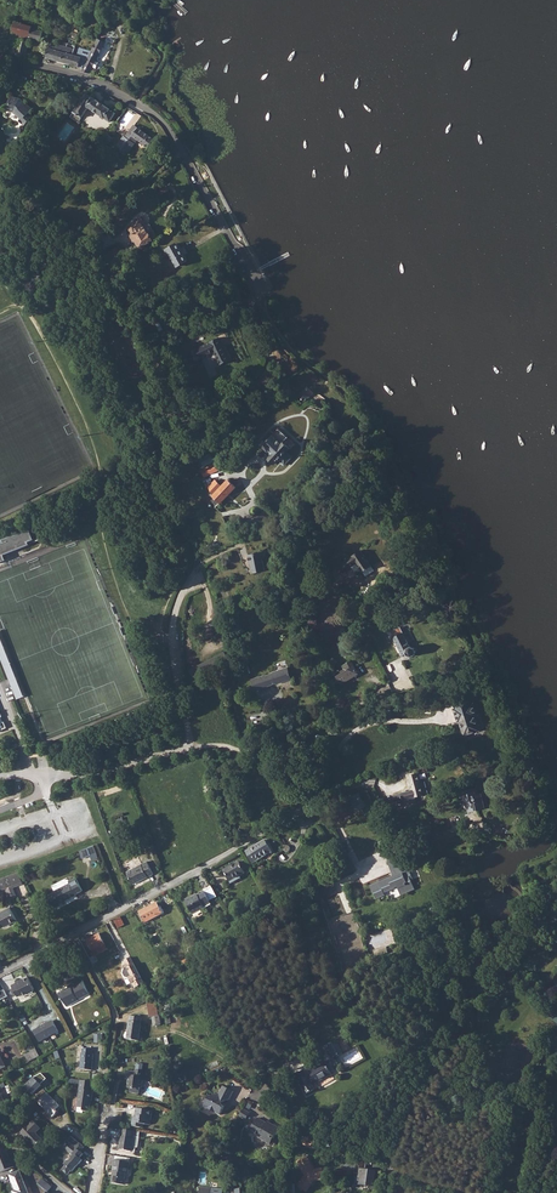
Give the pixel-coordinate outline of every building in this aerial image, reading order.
[(32,29),(29,38),(41,41),(42,36),(47,37),(48,32),(43,31),(43,32),(32,29)] [(83,68),(81,72),(90,74),(92,70),(94,69),(96,70),(99,64),(97,63),(96,61),(105,44),(97,40),(91,51),(83,68)] [(58,50),(55,60),(71,65),(73,55),(72,55),(73,50),(72,49),(73,46),(63,43),(61,51),(58,50)] [(11,48),(9,54),(25,58),(27,52),(16,49),(11,48)] [(46,58),(55,60),(58,50),(49,48),(46,58)] [(73,55),(71,65),(83,68),(91,51),(80,48),(77,56),(73,55)] [(86,93),(73,112),(82,118),(89,107),(110,121),(116,113),(110,109),(110,108),(93,96),(92,97),(86,93)] [(10,94),(6,109),(12,111),(19,118),(18,119),(24,124),(32,115),(29,111),(32,108),(25,100),(24,101),(20,97),(10,94)] [(134,125),(126,137),(129,139),(123,148),(121,146),(118,150),(125,154),(127,151),(129,152),(138,139),(149,147),(155,139),(134,125)] [(136,222),(128,227),(132,234),(132,235),(145,227),(147,226),(142,217),(139,218),(141,220),(136,222)] [(145,227),(132,235),(136,241),(140,248),(152,241),(152,240),(145,227)] [(176,243),(165,250),(168,256),(171,255),(172,258),(177,267),(186,261),(176,243)] [(219,338),(210,342),(198,348),(203,357),(214,351),(220,364),(229,360),(219,338)] [(263,444),(268,449),(272,453),(269,457),(275,463),(279,460),(285,465),(292,456),(287,451),(290,448),(284,442),(289,437),(281,429),(274,436),(274,435),(267,442),(266,441),(263,444)] [(210,466),(202,470),(205,477),(213,473),(210,466)] [(213,482),(209,486),(211,491),(213,496),(220,503),(236,486),(229,480),(222,486),(215,479),(213,482)] [(6,560),(4,554),(30,544),(28,541),(34,539),(30,528),(2,539),(2,541),(0,542),(0,562),(6,560)] [(261,550),(248,553),(250,561),(251,561),(253,571),(265,569),(261,550)] [(361,550),(345,561),(349,568),(352,566),(356,572),(357,572),(361,570),(362,572),(371,566),(361,550)] [(403,632),(394,637),(398,644),(397,644),(403,657),(408,654),(408,655),(412,656),(415,655),(416,651),(415,648),(411,646),(410,646),(403,632)] [(17,699),(24,696),(0,635),(0,657),(17,699)] [(351,660),(342,665),(345,671),(337,676),(341,684),(359,673),(351,660)] [(189,669),(193,676),(207,670),(204,662),(189,669)] [(243,667),(236,670),(239,679),(246,676),(243,667)] [(264,675),(251,679),(255,691),(268,687),(268,686),(277,683),(277,684),(292,679),(288,667),(273,672),(273,673),(264,676),(264,675)] [(332,670),(323,676),(325,680),(334,674),(332,670)] [(473,703),(454,709),(458,720),(462,720),(463,723),(461,723),(464,734),(479,729),(475,716),(477,715),(473,703)] [(413,789),(394,795),(396,802),(404,799),(405,804),(416,801),(415,796),(423,794),(417,773),(409,775),(413,789)] [(362,787),(355,791),(358,798),(366,794),(362,787)] [(480,807),(477,794),(473,795),(471,788),(462,791),(463,798),(465,797),(469,810),(480,807)] [(116,819),(117,820),(119,825),(125,823),(123,817),(116,819)] [(265,840),(246,851),(253,863),(272,852),(265,840)] [(147,861),(138,866),(143,879),(154,874),(147,861)] [(239,861),(223,870),(229,880),(231,884),(241,878),(240,876),(245,873),(239,861)] [(400,865),(391,869),(394,876),(390,878),(389,877),(371,885),(377,898),(384,894),(383,892),(398,885),(402,893),(414,887),(411,880),(413,879),(410,873),(408,874),(406,869),(403,871),(400,865)] [(143,879),(138,866),(126,871),(133,884),(143,879)] [(17,873),(9,876),(12,883),(21,880),(17,873)] [(76,895),(75,894),(83,890),(76,877),(68,881),(69,883),(53,891),(59,903),(76,895)] [(146,882),(145,879),(134,884),(136,887),(146,882)] [(325,897),(338,893),(334,883),(316,889),(322,908),(328,906),(325,897)] [(203,906),(202,904),(209,901),(204,892),(198,896),(197,894),(191,897),(190,896),(185,899),(186,901),(185,902),(191,913),(192,914),(204,908),(203,906)] [(157,903),(151,906),(157,917),(162,914),(159,907),(157,903)] [(157,917),(151,906),(139,912),(145,923),(157,917)] [(0,914),(0,919),(3,925),(8,922),(9,925),(16,921),(10,908),(0,913),(1,914),(0,914)] [(120,916),(113,920),(118,928),(124,924),(120,916)] [(99,933),(87,939),(92,950),(96,948),(99,953),(107,949),(99,933)] [(94,955),(89,958),(93,964),(97,962),(94,955)] [(131,957),(125,961),(126,964),(123,966),(124,969),(123,973),(124,976),(127,974),(132,983),(133,983),(135,988),(144,984),(131,957)] [(189,960),(183,963),(186,969),(192,965),(189,960)] [(28,977),(21,980),(28,992),(29,993),(33,990),(34,988),(28,977)] [(15,983),(15,984),(20,995),(22,994),(22,995),(27,992),(28,992),(21,980),(21,981),(20,980),(15,982),(15,983)] [(68,988),(64,990),(64,992),(83,982),(82,980),(74,985),(72,984),(67,987),(68,988)] [(83,982),(64,992),(70,1003),(72,1002),(73,1004),(79,1001),(78,1000),(90,994),(83,982)] [(20,995),(15,984),(12,985),(18,996),(20,995)] [(64,992),(64,990),(58,993),(62,999),(63,999),(66,1005),(70,1003),(64,992)] [(113,994),(109,996),(116,1009),(120,1007),(113,994)] [(161,1025),(159,1015),(158,1016),(155,998),(147,1002),(150,1017),(152,1017),(153,1027),(161,1025)] [(129,1021),(127,1040),(139,1041),(141,1023),(142,1018),(130,1016),(130,1021),(129,1021)] [(54,1020),(44,1025),(50,1037),(60,1032),(54,1020)] [(40,1042),(50,1037),(44,1025),(34,1030),(40,1042)] [(336,1040),(324,1046),(332,1060),(343,1053),(336,1040)] [(81,1052),(80,1068),(92,1069),(93,1053),(93,1049),(83,1047),(82,1052),(81,1052)] [(35,1048),(24,1054),(28,1062),(39,1056),(35,1048)] [(305,1070),(296,1075),(300,1083),(306,1094),(314,1089),(315,1089),(313,1084),(316,1082),(316,1083),(332,1074),(331,1073),(335,1070),(330,1061),(326,1063),(325,1062),(324,1061),(317,1064),(319,1066),(310,1071),(312,1076),(310,1078),(309,1077),(305,1070)] [(128,1087),(131,1087),(133,1088),(133,1091),(140,1092),(141,1086),(143,1087),(144,1079),(142,1079),(143,1070),(136,1069),(136,1071),(128,1070),(126,1077),(129,1078),(128,1087)] [(34,1075),(25,1084),(34,1093),(42,1083),(34,1075)] [(93,1082),(80,1080),(78,1097),(79,1098),(78,1107),(84,1108),(83,1111),(89,1111),(90,1103),(91,1100),(92,1100),(93,1091),(92,1091),(93,1082)] [(540,1086),(538,1093),(555,1098),(556,1092),(540,1086)] [(205,1102),(203,1107),(220,1116),(225,1107),(223,1106),(222,1103),(230,1100),(234,1092),(223,1087),(219,1094),(210,1097),(209,1096),(204,1098),(205,1102)] [(47,1093),(39,1101),(47,1110),(46,1111),(52,1117),(57,1112),(55,1110),(59,1106),(47,1093)] [(137,1116),(136,1122),(140,1123),(140,1126),(146,1127),(147,1123),(153,1124),(155,1110),(140,1108),(139,1115),(141,1115),(141,1117),(137,1116)] [(240,1115),(246,1119),(251,1113),(245,1109),(240,1115)] [(5,1118),(1,1122),(7,1127),(10,1123),(5,1118)] [(253,1125),(249,1132),(270,1146),(279,1129),(268,1122),(267,1124),(258,1118),(253,1125)] [(33,1119),(21,1131),(36,1146),(43,1139),(36,1131),(40,1127),(33,1119)] [(137,1130),(123,1128),(121,1143),(122,1143),(121,1149),(137,1151),(138,1145),(140,1145),(141,1137),(136,1136),(137,1130)] [(72,1137),(68,1141),(71,1144),(81,1152),(84,1147),(72,1137)] [(1,1172),(14,1166),(11,1159),(10,1159),(6,1149),(4,1150),(3,1145),(0,1144),(0,1170),(1,1172)] [(81,1152),(71,1144),(66,1150),(71,1155),(70,1157),(71,1159),(69,1161),(66,1161),(63,1165),(65,1166),(61,1171),(67,1176),(71,1171),(72,1172),(76,1167),(77,1167),(82,1161),(80,1159),(84,1154),(81,1152)] [(305,1175),(298,1185),(308,1192),(316,1181),(325,1179),(323,1168),(316,1169),(307,1155),(298,1161),(305,1175)] [(115,1165),(114,1171),(115,1171),(115,1173),(115,1176),(114,1176),(113,1182),(123,1184),(123,1179),(126,1178),(127,1172),(129,1173),(130,1167),(128,1167),(129,1162),(115,1159),(114,1165),(115,1165)] [(344,1169),(355,1169),(356,1165),(353,1165),(353,1159),(344,1159),(344,1169)] [(369,1165),(359,1163),(356,1175),(361,1176),(359,1185),(376,1188),(379,1173),(368,1171),(369,1165)] [(9,1175),(16,1190),(13,1192),(28,1192),(20,1171),(9,1175)] [(43,1178),(39,1183),(49,1191),(53,1186),(43,1178)]
